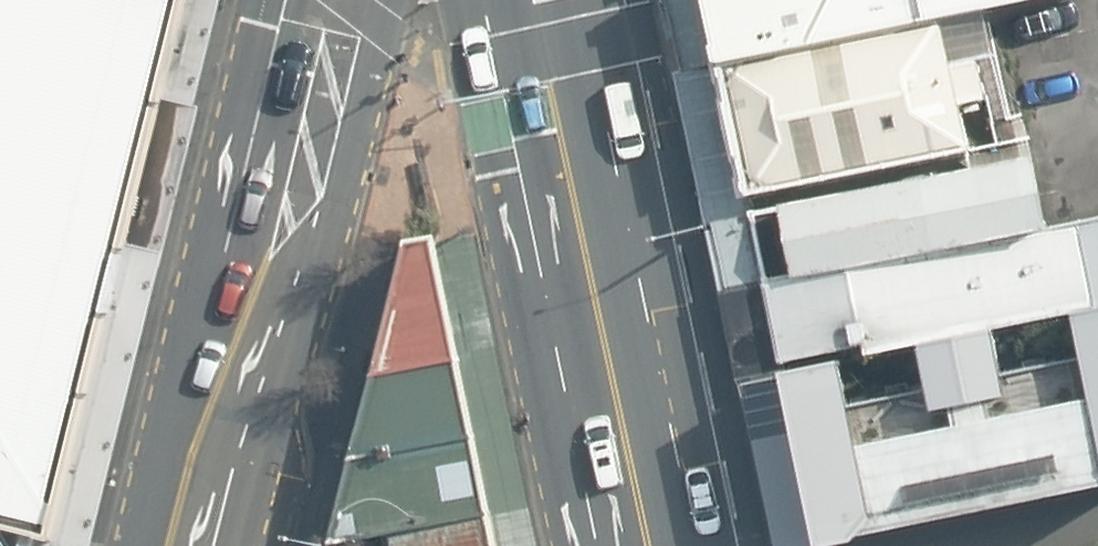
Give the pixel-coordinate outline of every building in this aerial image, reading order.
[(68,540),(205,0),(0,0),(0,523),(68,540)] [(727,71),(999,12),(1055,0),(711,0),(727,71)] [(999,12),(727,71),(756,191),(1028,143),(999,12)] [(1046,154),(762,211),(772,271),(1058,220),(1046,154)] [(772,280),(780,371),(1060,318),(1097,310),(1097,216),(772,280)] [(468,355),(448,237),(420,244),(392,369),(468,355)] [(780,371),(821,545),(852,545),(1097,492),(1097,415),(1082,418),(1060,318),(780,371)] [(392,369),(341,545),(360,542),(361,545),(507,545),(468,355),(392,369)]
